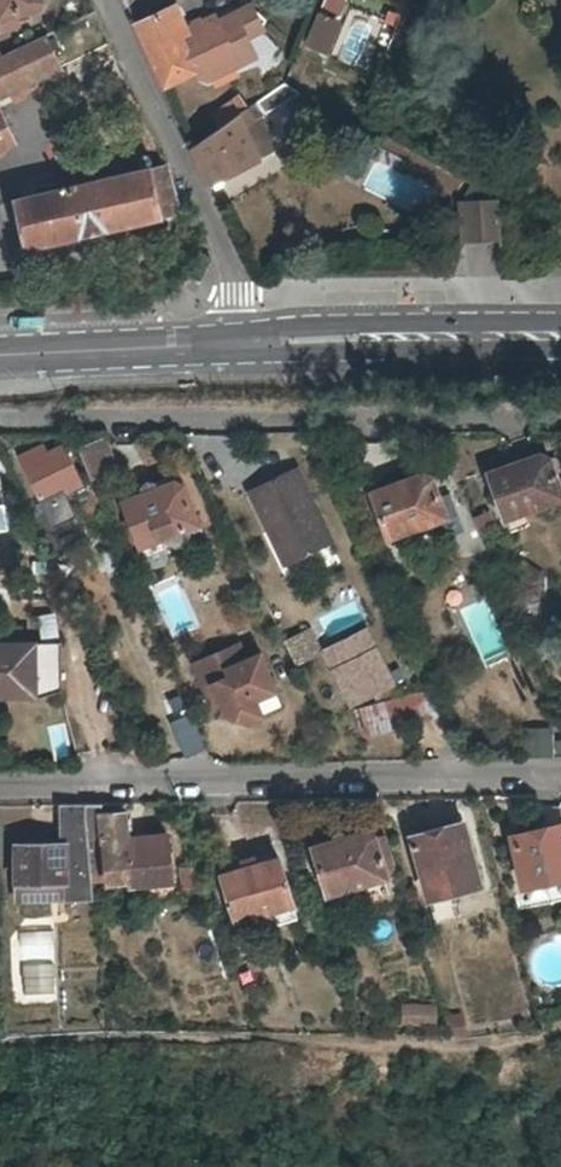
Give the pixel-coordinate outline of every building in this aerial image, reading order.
[(4,31),(21,25),(18,18),(40,11),(45,4),(43,0),(0,0),(0,19),(4,31)] [(188,33),(174,9),(136,27),(164,86),(194,72),(178,38),(188,33)] [(266,45),(251,11),(235,18),(249,52),(266,45)] [(342,22),(319,13),(306,44),(329,54),(342,22)] [(249,52),(235,18),(218,25),(241,65),(243,69),(253,66),(257,60),(254,52),(249,52)] [(218,25),(216,20),(188,33),(178,38),(194,72),(196,77),(213,78),(241,65),(218,25)] [(62,70),(46,35),(0,57),(0,99),(62,70)] [(210,187),(258,162),(257,159),(274,150),(259,119),(265,116),(302,92),(283,82),(255,102),(221,126),(192,147),(210,187)] [(244,110),(236,98),(213,115),(221,126),(244,110)] [(15,145),(0,115),(0,152),(15,145)] [(27,248),(160,218),(178,214),(177,210),(166,168),(149,172),(95,184),(92,170),(62,177),(65,192),(16,202),(27,248)] [(500,240),(499,200),(460,201),(461,241),(500,240)] [(116,467),(105,439),(82,448),(94,476),(116,467)] [(21,460),(26,468),(41,503),(80,484),(64,450),(46,458),(42,450),(21,460)] [(489,479),(506,521),(560,500),(560,485),(559,480),(556,481),(548,461),(539,457),(519,465),(520,468),(489,479)] [(332,546),(298,474),(251,498),(270,535),(279,530),(295,563),(332,546)] [(403,487),(373,497),(389,540),(450,519),(443,500),(439,502),(432,480),(424,477),(402,484),(403,487)] [(134,500),(124,505),(140,545),(159,537),(160,541),(194,527),(187,510),(191,508),(182,488),(174,485),(169,487),(166,481),(131,495),(134,500)] [(92,487),(76,493),(88,518),(103,512),(92,487)] [(270,535),(285,568),(295,563),(279,530),(270,535)] [(284,634),(291,663),(319,656),(312,628),(284,634)] [(0,630),(0,646),(24,645),(24,630),(0,630)] [(367,633),(326,652),(354,708),(383,693),(386,699),(397,693),(367,633)] [(0,646),(0,693),(63,692),(62,644),(24,645),(0,646)] [(239,645),(195,664),(206,689),(214,685),(220,699),(230,721),(248,724),(264,717),(255,697),(274,688),(259,652),(245,659),(239,645)] [(214,685),(206,689),(212,703),(220,699),(214,685)] [(37,699),(63,692),(0,693),(0,700),(37,699)] [(191,715),(173,723),(187,757),(206,749),(191,715)] [(132,887),(171,883),(167,837),(127,840),(125,816),(102,817),(101,805),(85,806),(88,839),(102,838),(103,847),(96,848),(98,867),(105,866),(107,883),(131,881),(132,887)] [(88,839),(85,806),(61,806),(63,844),(16,844),(16,885),(15,900),(67,899),(69,912),(94,912),(88,839)] [(463,824),(412,838),(429,899),(480,885),(463,824)] [(513,842),(524,886),(560,879),(560,825),(544,830),(543,828),(519,833),(521,840),(513,842)] [(323,846),(315,849),(328,894),(387,877),(375,836),(367,831),(346,838),(345,832),(321,840),(323,846)] [(244,870),(223,876),(237,921),(293,904),(279,859),(258,865),(256,859),(242,863),(244,870)] [(398,1002),(399,1025),(434,1024),(433,1001),(398,1002)] [(447,1038),(465,1035),(460,1011),(442,1014),(447,1038)]
